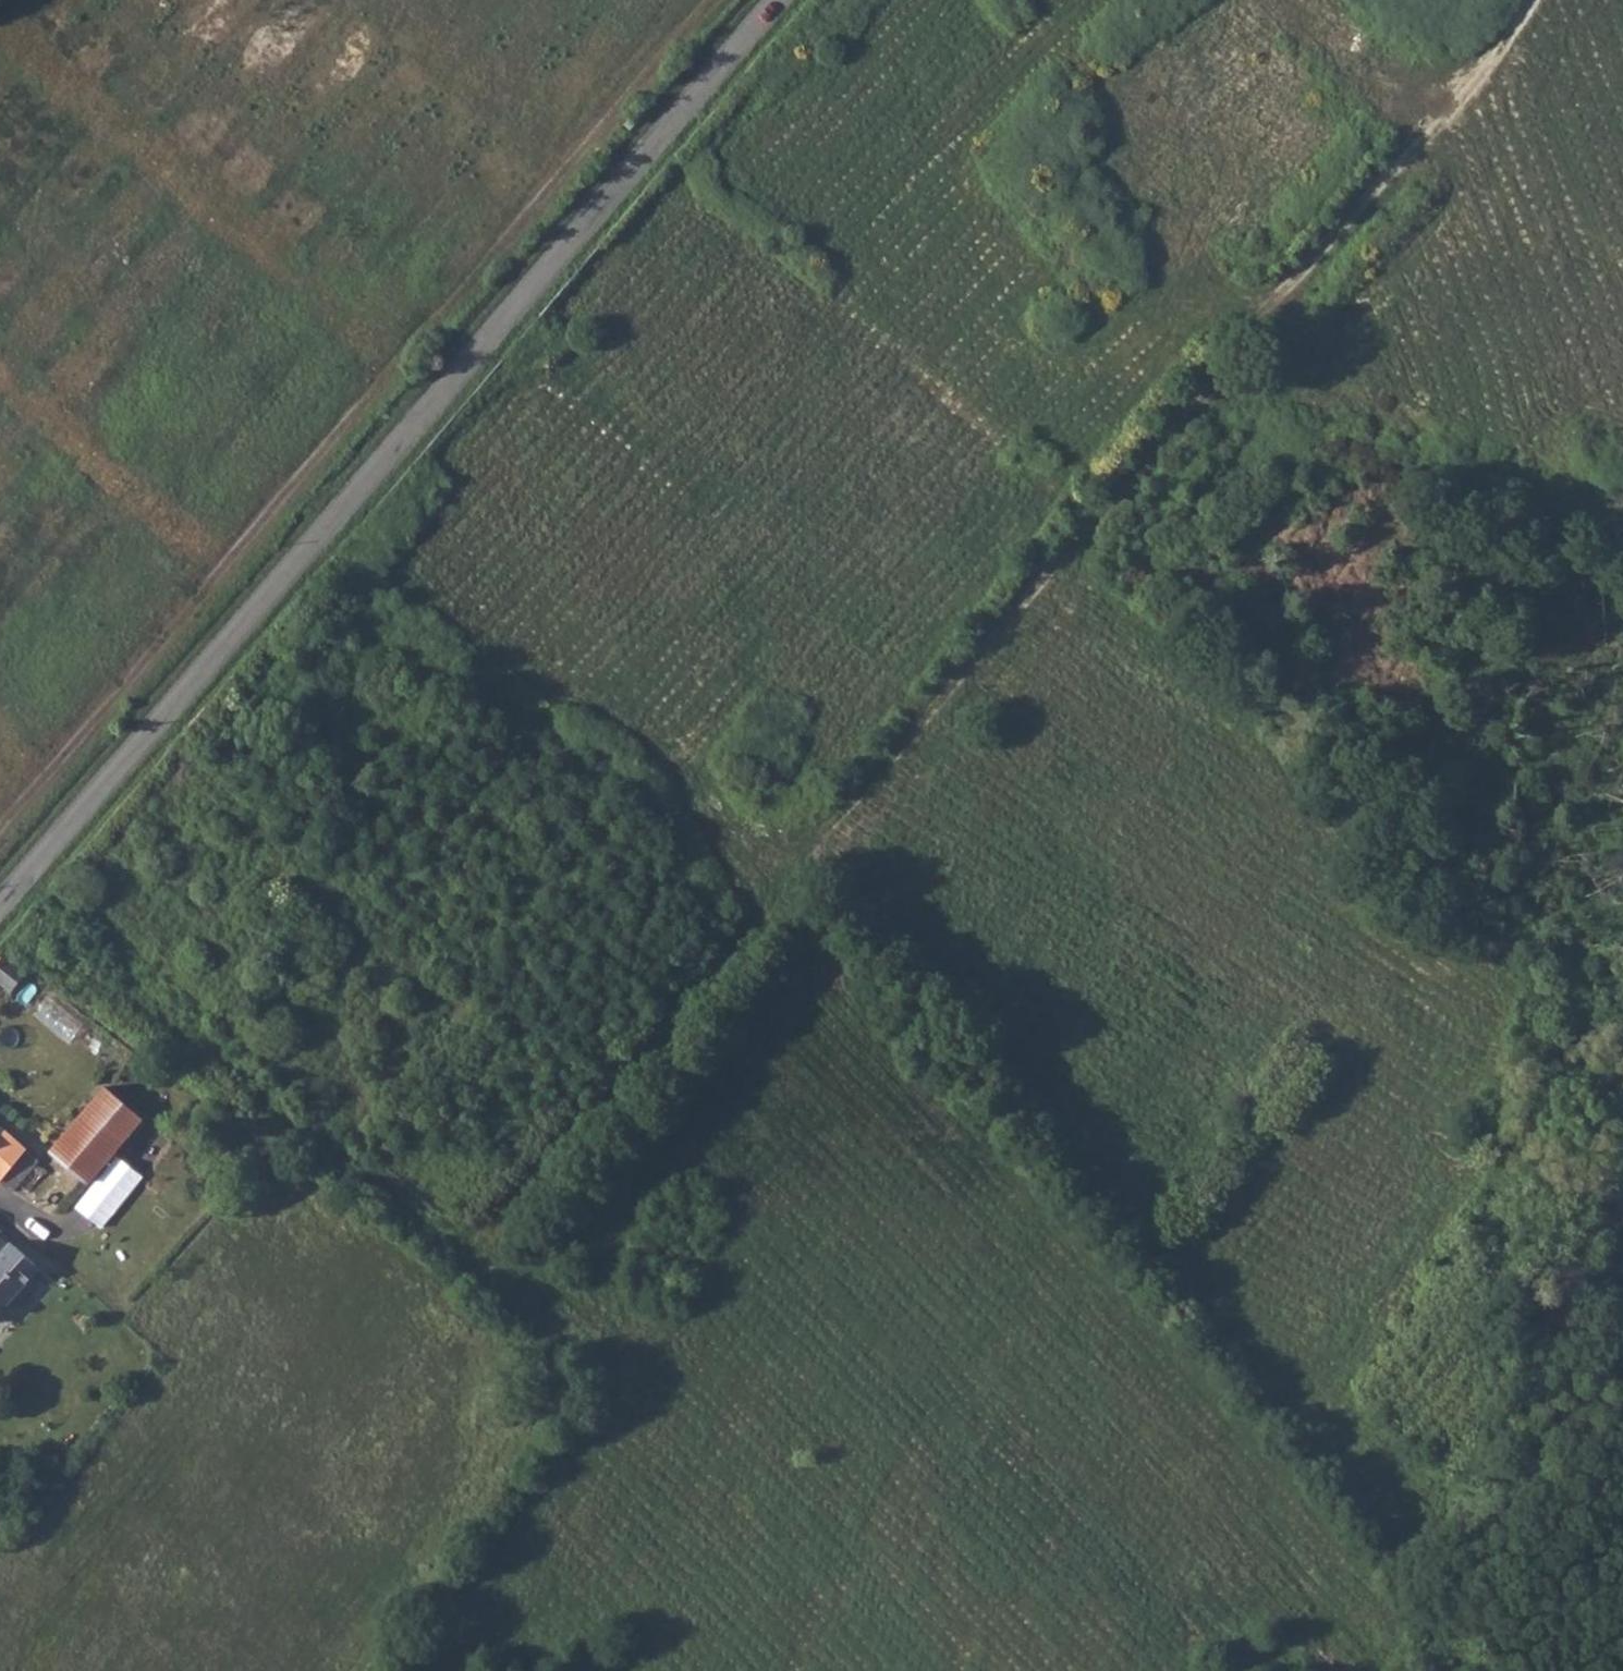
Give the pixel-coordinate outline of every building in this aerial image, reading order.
[(0,969),(0,994),(13,982),(0,969)] [(47,1156),(85,1188),(139,1127),(102,1091),(47,1156)] [(14,1187),(22,1193),(32,1181),(23,1173),(31,1163),(32,1162),(0,1137),(0,1203),(14,1187)] [(34,1271),(7,1245),(6,1245),(0,1239),(0,1305),(34,1271)]
